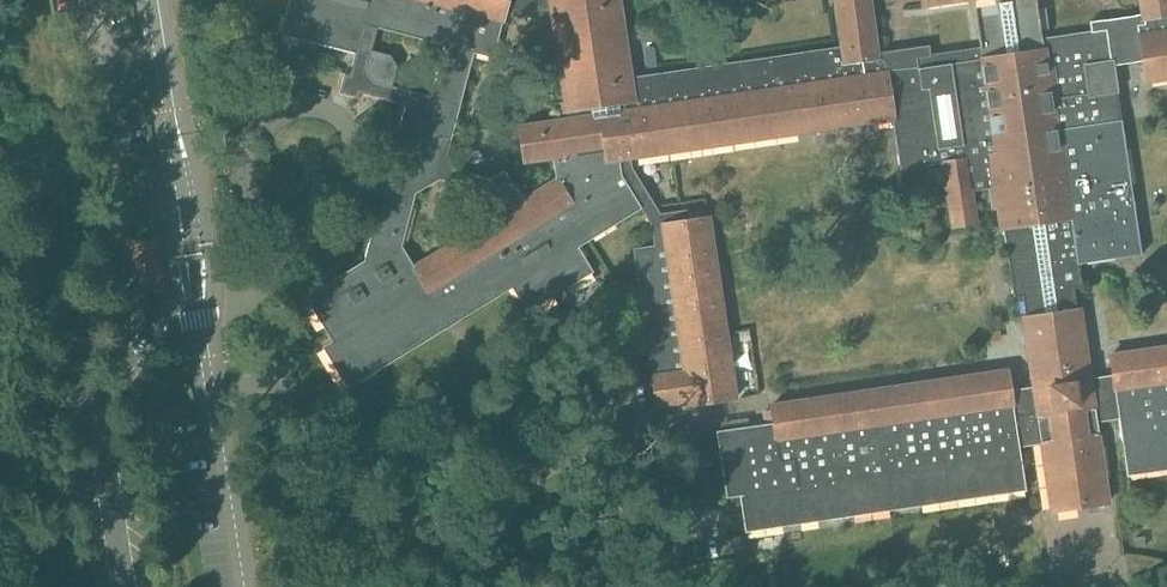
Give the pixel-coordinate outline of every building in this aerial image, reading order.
[(381,166),(375,189),(373,190),(380,201),(364,262),(305,298),(332,342),(322,348),(347,389),(512,290),(527,313),(593,273),(578,247),(642,208),(652,202),(633,172),(632,158),(624,159),(614,142),(596,154),(554,161),(556,179),(523,199),(505,170),(490,179),(454,170),(446,158),(473,53),(493,59),(502,24),(505,25),(507,16),(511,0),(290,0),(281,34),(355,54),(349,75),(344,74),(339,93),(359,98),(360,93),(405,105),(391,160),(381,166)] [(522,165),(554,161),(596,154),(614,142),(624,159),(632,158),(893,119),(883,53),(877,53),(869,0),(837,0),(843,48),(630,79),(619,0),(511,0),(507,16),(548,9),(564,114),(565,118),(517,125),(522,165)] [(1077,309),(1074,289),(1082,287),(1079,265),(1141,255),(1117,94),(1117,93),(1118,93),(1113,62),(1142,58),(1136,16),(1090,22),(1092,31),(1042,39),(1037,0),(974,0),(980,48),(930,55),(929,46),(883,53),(893,119),(893,122),(902,191),(931,186),(929,167),(943,164),(947,184),(954,229),(974,225),(970,195),(969,193),(991,189),(994,211),(999,210),(1002,229),(1004,229),(1014,298),(1023,297),(1026,318),(1077,309)] [(1143,15),(1136,16),(1142,58),(1145,83),(1166,79),(1166,0),(1141,0),(1143,15)] [(634,250),(654,377),(652,378),(656,406),(691,401),(691,404),(735,397),(709,218),(682,222),(680,213),(661,215),(652,202),(642,208),(654,232),(655,247),(634,250)] [(138,294),(166,290),(160,246),(131,250),(138,294)] [(1043,443),(1053,512),(1108,503),(1096,421),(1119,418),(1128,476),(1166,471),(1166,348),(1110,356),(1113,376),(1089,380),(1078,308),(1077,309),(1026,318),(1024,319),(1034,388),(1011,392),(1008,372),(769,406),(769,411),(763,412),(765,426),(719,433),(725,478),(911,451),(917,505),(1025,490),(1019,447),(1043,443)] [(1001,331),(980,334),(982,344),(1003,342),(1001,331)] [(728,496),(740,495),(744,530),(917,505),(911,451),(725,478),(728,496)]
